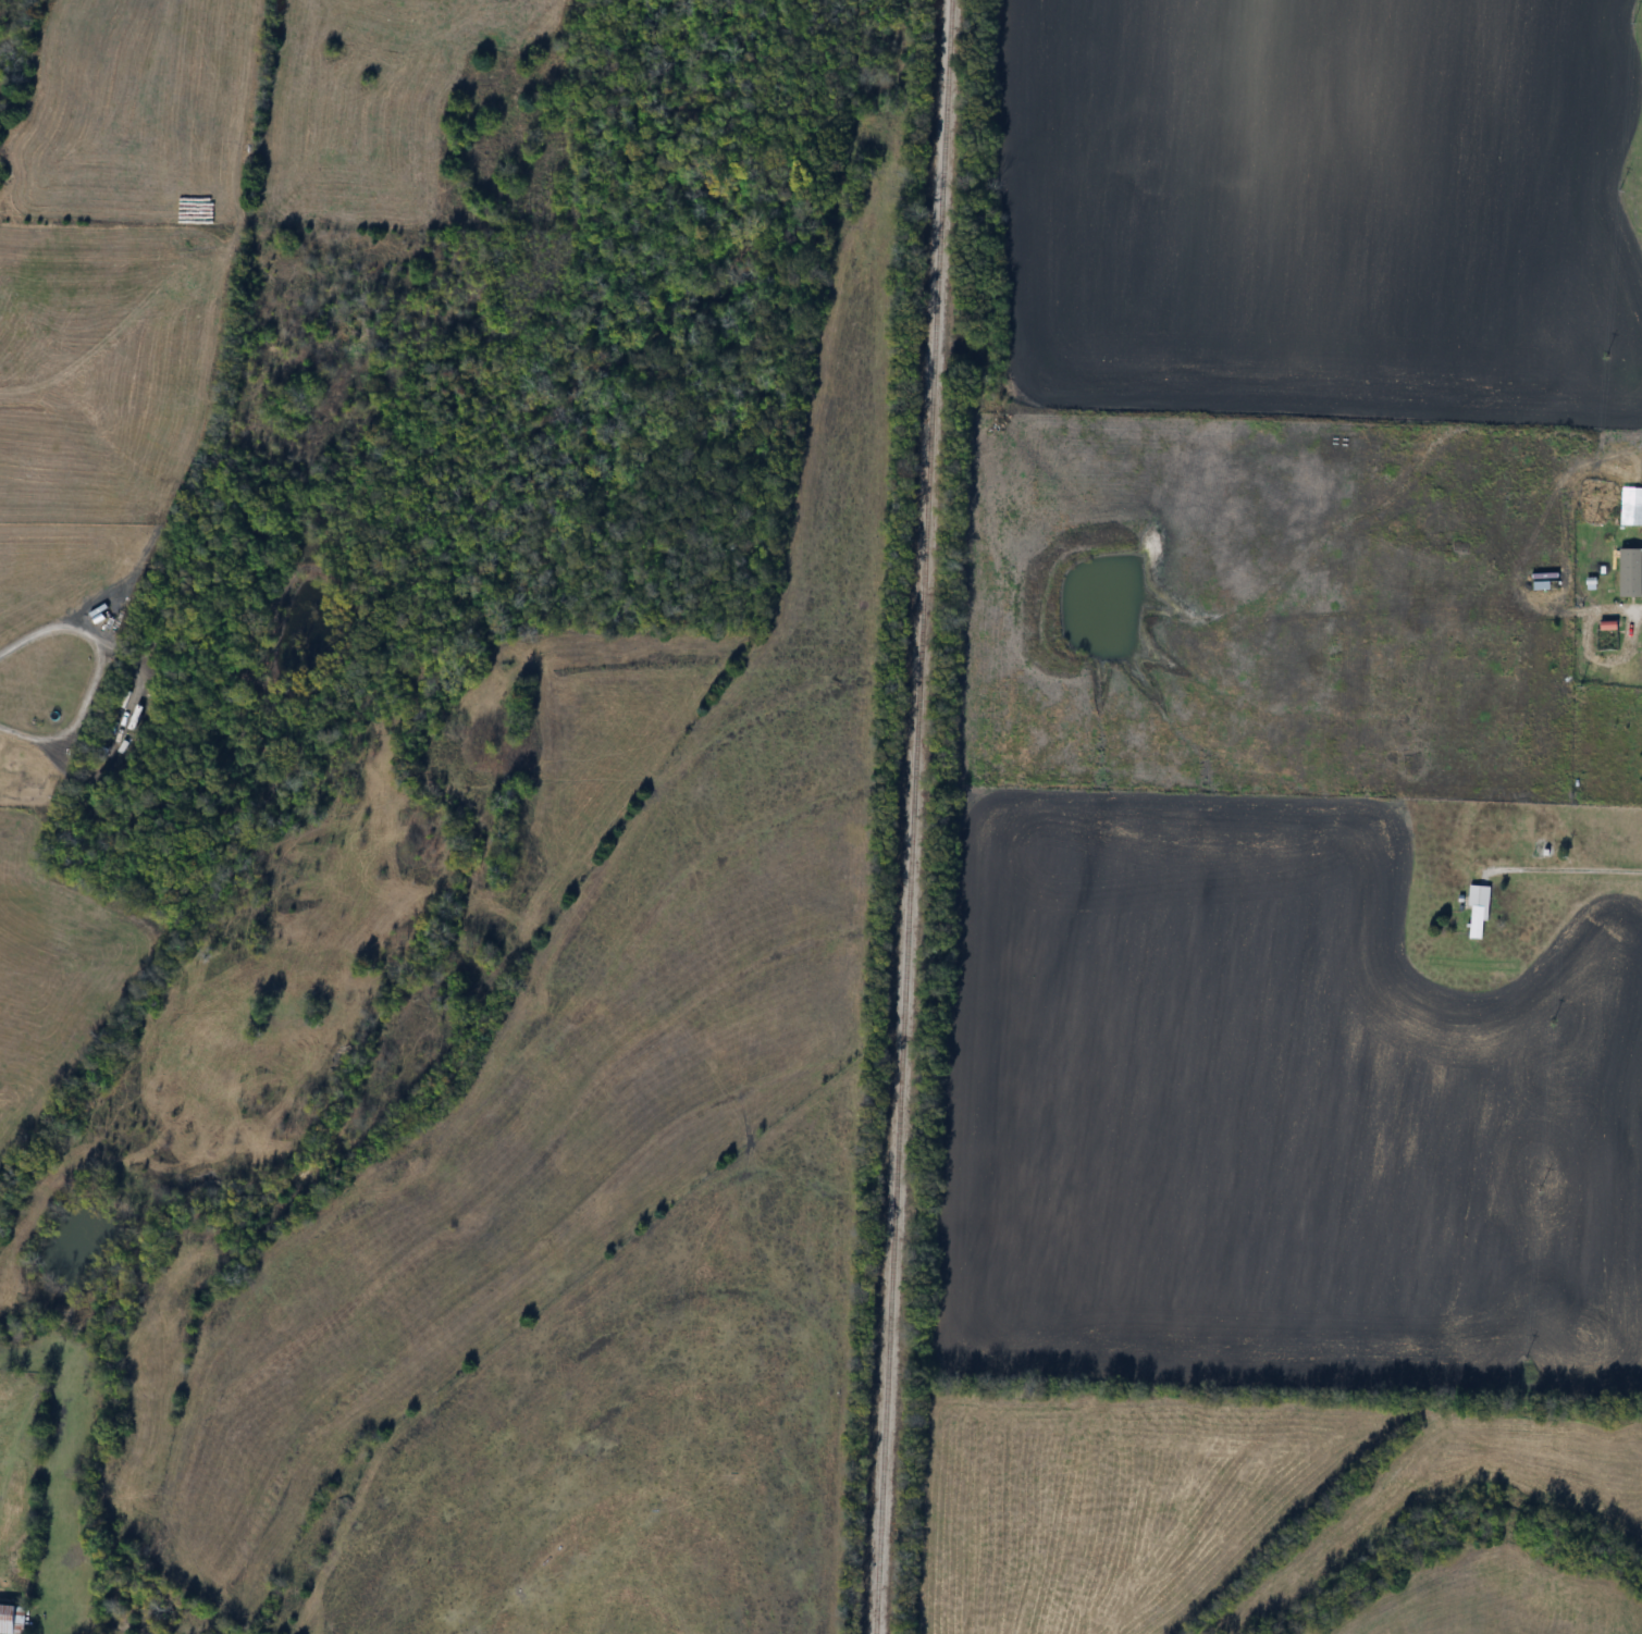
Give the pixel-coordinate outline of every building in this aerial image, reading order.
[(1620,550),(1620,598),(1641,598),(1641,550),(1620,550)] [(1468,939),(1487,939),(1487,886),(1469,886),(1468,939)] [(27,1607),(0,1604),(0,1633),(24,1633),(27,1607)]
